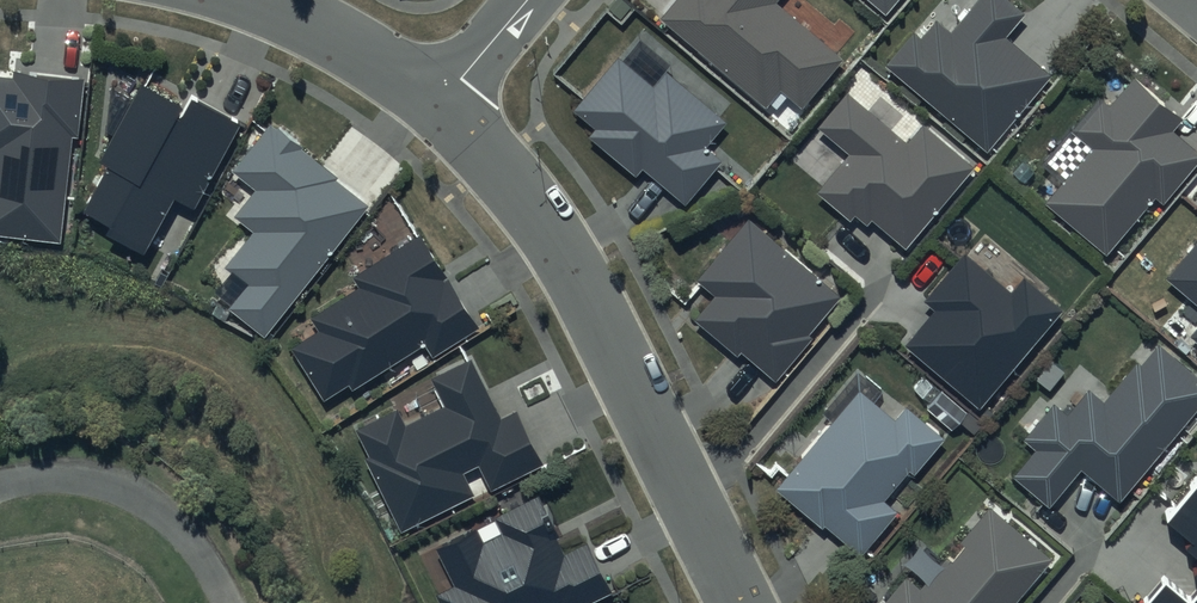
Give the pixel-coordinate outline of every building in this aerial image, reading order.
[(659,20),(766,109),(781,90),(802,108),(844,59),(776,2),(778,0),(676,0),(659,20)] [(886,14),(897,0),(869,0),(886,14)] [(1008,0),(978,0),(952,32),(936,20),(921,38),(913,31),(884,67),(988,152),(1050,77),(1005,40),(1026,14),(1008,0)] [(653,88),(618,59),(574,111),(595,128),(588,138),(635,177),(641,169),(686,205),(722,162),(706,149),(728,123),(666,72),(653,88)] [(0,78),(0,235),(60,242),(72,138),(77,139),(84,80),(13,72),(12,79),(0,78)] [(1134,78),(1110,106),(1101,98),(1072,132),(1091,148),(1044,203),(1106,255),(1152,200),(1163,209),(1196,168),(1196,152),(1172,131),(1182,118),(1134,78)] [(186,112),(140,87),(100,162),(108,166),(83,213),(108,227),(103,235),(144,257),(174,199),(193,209),(238,125),(192,101),(186,112)] [(906,140),(849,94),(820,129),(851,154),(817,195),(849,221),(854,216),(867,227),(872,221),(907,250),(976,166),(921,121),(906,140)] [(373,205),(271,123),(232,171),(256,190),(235,216),(255,232),(226,268),(247,284),(227,309),(266,339),(373,205)] [(838,298),(749,223),(699,281),(717,296),(695,321),(738,358),(742,353),(776,382),(812,340),(806,334),(838,298)] [(481,331),(421,238),(356,279),(362,289),(313,320),(321,331),(290,351),(323,403),(348,388),(351,393),(424,347),(433,361),(481,331)] [(1167,280),(1196,305),(1196,244),(1167,280)] [(1011,293),(964,254),(925,301),(937,311),(906,347),(979,408),(1062,309),(1024,277),(1011,293)] [(1159,346),(1141,369),(1137,365),(1105,404),(1088,390),(1069,414),(1053,401),(1022,440),(1034,450),(1011,479),(1050,510),(1080,474),(1121,506),(1196,412),(1196,377),(1159,346)] [(471,360),(431,380),(444,407),(404,426),(397,410),(356,430),(369,457),(365,459),(400,531),(472,496),(461,474),(478,466),(490,491),(544,465),(517,410),(500,418),(471,360)] [(896,420),(860,391),(780,490),(861,555),(895,513),(883,503),(908,472),(915,477),(946,440),(906,408),(896,420)] [(1168,524),(1190,542),(1183,550),(1196,562),(1196,488),(1168,524)] [(437,552),(456,588),(437,598),(439,602),(593,602),(613,593),(587,543),(567,553),(540,500),(437,552)] [(990,507),(960,543),(965,548),(954,561),(950,557),(921,592),(906,579),(886,602),(1015,602),(1052,559),(990,507)] [(1191,601),(1163,577),(1142,602),(1196,602),(1196,593),(1191,601)]
